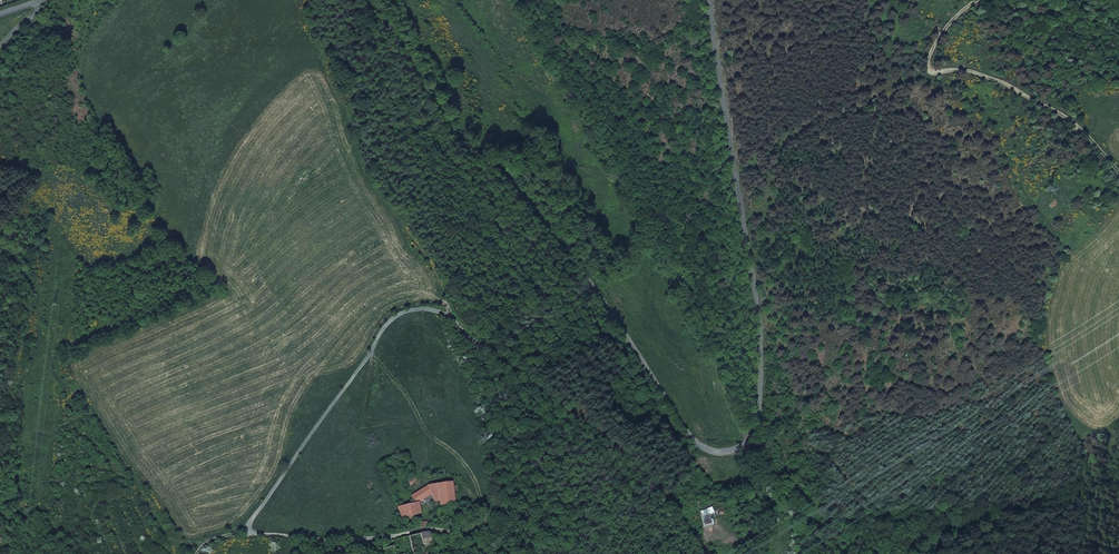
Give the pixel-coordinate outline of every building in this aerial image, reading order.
[(443,503),(444,503),(444,505),(450,505),(450,503),(456,503),(455,493),(460,492),(459,486),(454,486),(453,482),(429,486),(434,495),(436,498),(442,498),(443,503)] [(429,486),(413,495),(416,504),(419,503),(434,495),(429,486)] [(401,518),(416,515),(416,513),(419,513),(420,515),(429,512),(427,503),(421,504),(421,503),(419,503),(416,504),(398,508),(401,518)] [(410,537),(415,553),(427,553),(427,551),(426,547),(430,546),(433,545),(430,532),(410,537)]
